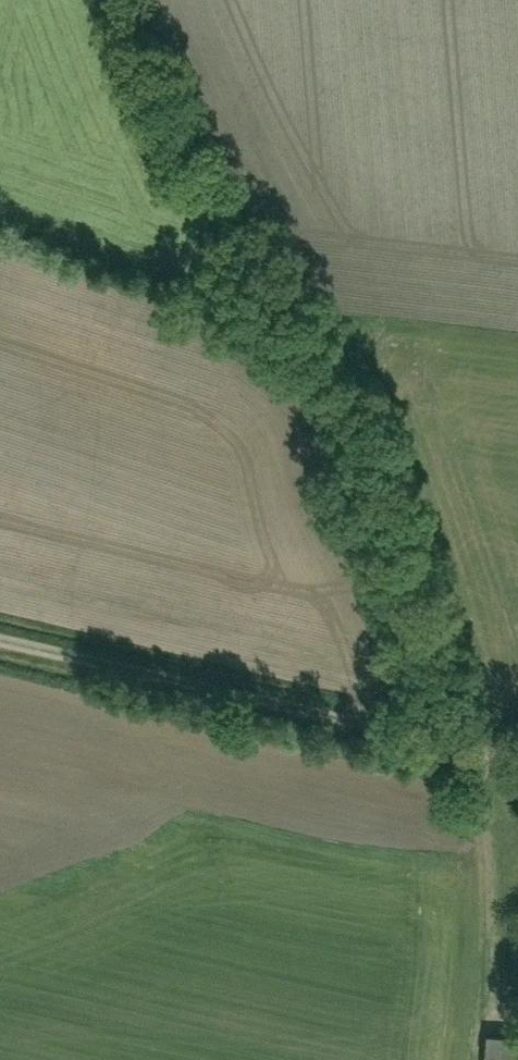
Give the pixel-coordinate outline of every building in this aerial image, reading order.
[(488,1059),(517,1059),(517,1038),(488,1037),(488,1059)]
